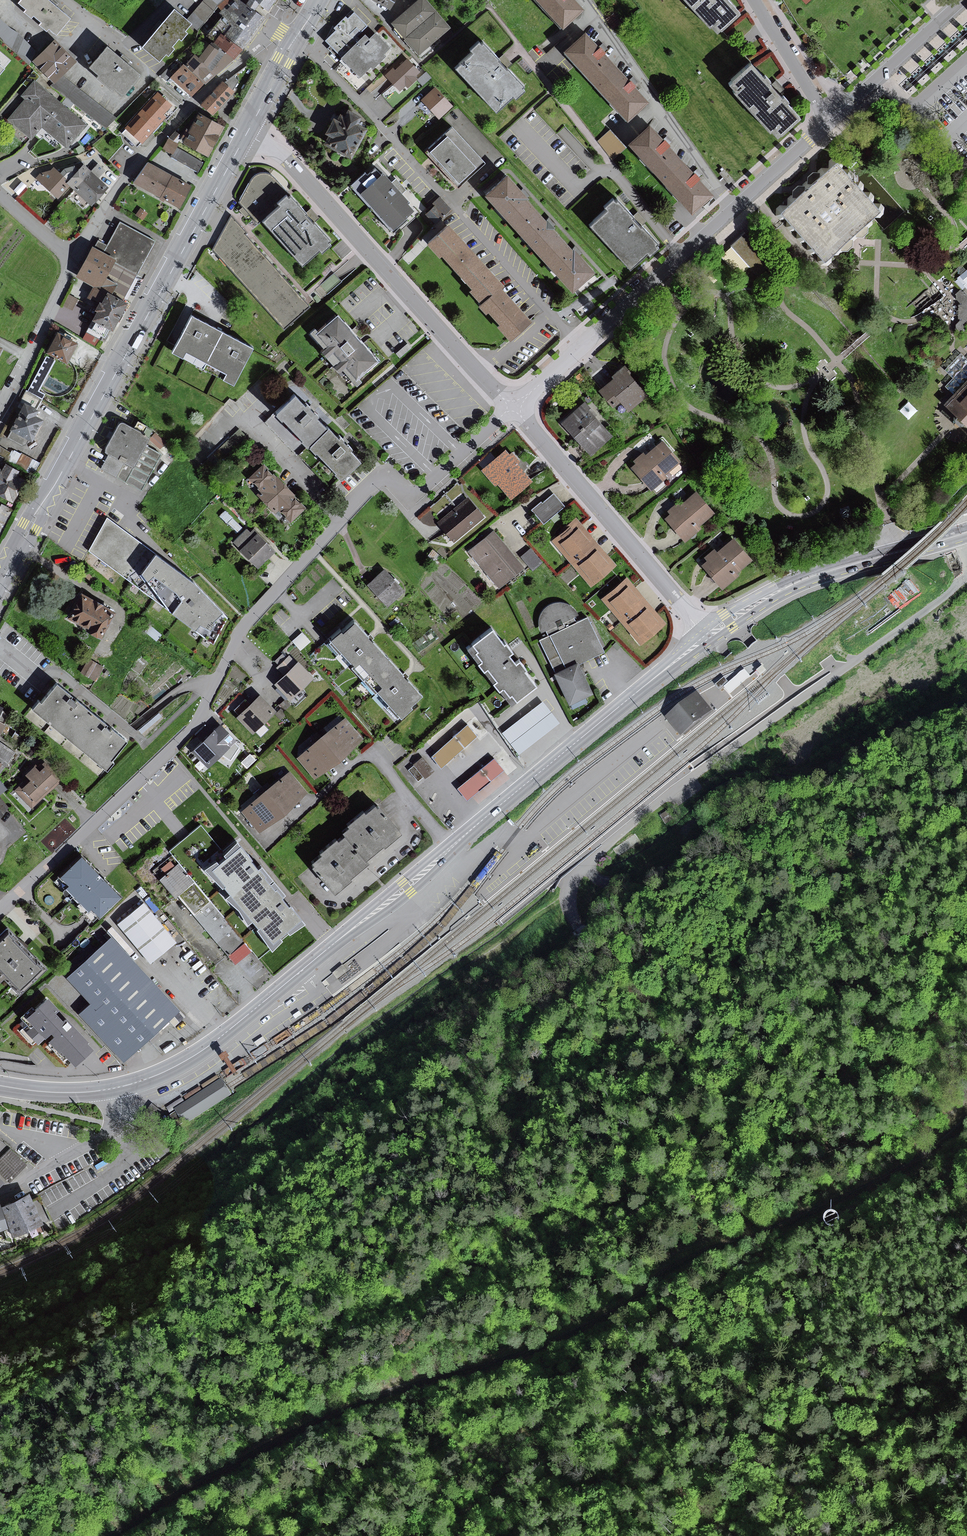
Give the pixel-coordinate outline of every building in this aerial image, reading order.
[(22,2),(29,8),(27,11),(34,17),(37,13),(45,20),(42,23),(50,30),(52,26),(60,33),(74,17),(55,0),(23,0),(22,2)] [(173,75),(194,95),(207,82),(247,46),(245,45),(267,15),(246,0),(203,0),(190,15),(197,21),(202,18),(207,20),(220,5),(235,23),(228,33),(225,31),(203,56),(198,52),(173,75)] [(270,9),(276,0),(260,0),(270,9)] [(390,11),(396,0),(367,0),(390,11)] [(424,0),(419,0),(389,26),(417,57),(450,29),(424,0)] [(563,31),(585,12),(575,0),(535,0),(563,31)] [(692,12),(691,13),(698,21),(700,20),(707,28),(709,27),(713,32),(716,29),(717,30),(737,14),(725,0),(683,0),(692,12)] [(179,6),(146,46),(163,60),(170,52),(174,54),(180,47),(177,44),(183,36),(187,39),(193,32),(190,29),(197,21),(190,15),(179,6)] [(334,31),(323,42),(359,79),(370,68),(372,70),(386,57),(384,55),(390,49),(354,13),(346,20),(344,18),(332,29),(334,31)] [(29,64),(35,50),(19,31),(10,28),(0,19),(0,38),(29,64)] [(564,52),(628,123),(650,104),(635,86),(636,85),(632,80),(630,81),(606,54),(608,53),(602,47),(599,49),(585,33),(564,52)] [(78,61),(56,39),(33,61),(55,83),(64,75),(78,61)] [(459,69),(498,113),(517,97),(519,99),(527,92),(524,90),(527,88),(488,44),(485,46),(482,42),(473,50),(476,53),(459,69)] [(143,71),(111,43),(93,64),(101,71),(98,74),(114,88),(117,85),(125,92),(143,71)] [(418,74),(406,60),(397,68),(394,65),(383,75),(398,91),(418,74)] [(762,79),(750,64),(730,80),(731,82),(727,85),(732,91),(730,93),(737,101),(739,99),(754,117),(753,118),(760,126),(761,125),(768,133),(770,132),(775,137),(778,134),(779,135),(798,119),(786,104),(787,103),(782,96),(780,98),(767,83),(769,82),(765,77),(762,79)] [(424,73),(415,81),(420,87),(429,79),(424,73)] [(107,124),(117,114),(64,75),(55,83),(53,85),(107,124)] [(217,113),(237,89),(225,79),(205,102),(217,113)] [(85,126),(32,83),(19,98),(22,101),(6,122),(30,142),(40,130),(65,150),(85,126)] [(179,103),(162,88),(125,128),(142,143),(179,103)] [(436,120),(451,107),(434,88),(419,101),(436,120)] [(211,153),(226,123),(200,109),(185,140),(211,153)] [(328,137),(324,146),(351,160),(366,130),(358,125),(362,117),(348,111),(345,117),(341,115),(338,120),(334,118),(325,136),(328,137)] [(629,145),(694,217),(702,209),(700,207),(714,195),(700,179),(702,178),(697,172),(695,174),(671,147),(673,145),(667,139),(664,141),(651,126),(629,145)] [(458,187),(485,163),(452,127),(425,150),(458,187)] [(613,157),(627,145),(611,127),(597,139),(613,157)] [(169,137),(164,146),(174,152),(179,143),(169,137)] [(135,181),(182,206),(194,183),(150,159),(135,181)] [(373,215),(391,235),(426,205),(408,184),(404,188),(378,159),(353,181),(378,210),(373,215)] [(799,193),(773,217),(817,265),(850,235),(871,217),(879,209),(855,183),(834,161),(816,177),(799,193)] [(61,195),(73,183),(70,180),(72,178),(55,162),(40,176),(61,195)] [(112,185),(87,162),(72,178),(70,180),(73,183),(95,203),(112,185)] [(255,173),(241,197),(260,220),(264,216),(305,263),(324,246),(326,249),(336,239),(281,178),(273,172),(263,170),(255,173)] [(509,174),(485,194),(574,295),(598,274),(575,248),(572,250),(554,230),(557,227),(547,216),(545,218),(528,200),(530,198),(509,174)] [(438,198),(430,205),(433,208),(423,216),(433,227),(442,219),(441,218),(449,211),(438,198)] [(591,226),(630,271),(648,255),(651,257),(659,250),(656,247),(659,245),(619,202),(617,204),(614,200),(605,208),(608,211),(591,226)] [(148,209),(141,204),(136,212),(143,216),(148,209)] [(232,210),(214,244),(284,324),(310,303),(246,231),(248,228),(232,210)] [(155,241),(119,221),(109,242),(99,236),(79,275),(96,284),(91,294),(102,299),(97,308),(100,309),(96,317),(117,329),(132,301),(125,297),(155,241)] [(453,221),(431,241),(442,253),(445,251),(475,285),(472,287),(484,300),(481,302),(489,311),(492,309),(503,321),(501,323),(514,338),(536,319),(505,284),(508,282),(453,221)] [(780,263),(749,228),(746,231),(718,257),(735,276),(747,266),(760,281),(773,269),(780,263)] [(957,248),(956,248),(963,256),(966,252),(966,239),(957,248)] [(955,279),(966,291),(966,290),(966,273),(964,270),(955,279)] [(959,287),(957,289),(954,292),(953,298),(958,305),(958,312),(958,319),(952,323),(952,328),(958,334),(966,326),(966,296),(959,287)] [(68,293),(65,304),(73,307),(76,296),(68,293)] [(257,345),(195,312),(175,349),(237,382),(257,345)] [(342,312),(319,332),(331,346),(326,351),(342,370),(346,367),(358,381),(383,360),(342,312)] [(79,341),(59,331),(48,351),(68,362),(79,341)] [(613,379),(598,390),(612,408),(618,403),(626,413),(648,395),(641,387),(640,388),(629,375),(631,374),(624,365),(610,376),(613,379)] [(953,393),(943,404),(959,419),(966,426),(966,378),(953,393)] [(299,394),(279,413),(311,446),(314,444),(331,427),(321,416),(323,414),(311,401),(309,404),(299,394)] [(34,440),(44,420),(37,417),(40,412),(35,410),(37,405),(26,400),(12,430),(34,440)] [(585,401),(559,423),(570,436),(572,435),(590,455),(612,437),(595,417),(597,415),(585,401)] [(124,420),(121,422),(112,436),(107,445),(108,448),(110,451),(105,460),(102,465),(134,481),(145,487),(163,450),(149,442),(151,435),(151,432),(147,430),(150,423),(141,418),(137,425),(127,420),(124,420)] [(331,427),(314,444),(346,478),(366,458),(356,447),(358,446),(346,433),(343,435),(333,425),(331,427)] [(162,446),(166,438),(154,432),(150,440),(162,446)] [(14,499),(26,477),(19,472),(21,467),(4,458),(10,448),(0,442),(0,492),(14,499)] [(634,465),(629,469),(649,493),(667,478),(665,476),(679,463),(661,442),(645,456),(642,452),(631,461),(634,465)] [(507,449),(483,468),(509,499),(533,480),(519,463),(522,460),(513,450),(510,452),(507,449)] [(307,505),(266,461),(250,476),(265,491),(261,495),(277,511),(280,508),(291,520),(307,505)] [(672,510),(667,513),(687,537),(705,523),(702,520),(717,508),(699,486),(682,500),(680,496),(668,506),(672,510)] [(531,506),(544,523),(567,505),(555,490),(542,500),(541,498),(531,506)] [(457,538),(488,513),(472,493),(441,518),(457,538)] [(0,534),(14,506),(1,500),(0,502),(0,533),(0,534)] [(554,537),(592,583),(618,561),(580,516),(554,537)] [(190,580),(106,517),(88,550),(213,643),(227,617),(190,580)] [(525,564),(496,526),(469,547),(499,584),(525,564)] [(247,530),(233,542),(243,552),(257,567),(274,551),(265,541),(259,535),(254,530),(251,534),(247,530)] [(709,563),(704,567),(722,589),(737,576),(735,574),(751,561),(734,540),(717,554),(714,550),(705,558),(709,563)] [(542,560),(531,546),(521,554),(533,568),(542,560)] [(403,591),(384,571),(368,586),(388,606),(403,591)] [(665,624),(627,580),(603,600),(641,644),(665,624)] [(104,607),(82,596),(71,618),(92,629),(90,633),(102,639),(116,613),(104,607)] [(544,634),(540,636),(570,702),(594,691),(579,659),(606,647),(590,613),(579,617),(574,605),(564,599),(552,600),(542,609),(539,620),(544,634)] [(355,621),(332,641),(400,717),(422,697),(404,677),(369,637),(355,621)] [(504,642),(492,627),(466,647),(509,704),(536,684),(525,669),(527,667),(519,657),(515,661),(513,659),(508,652),(512,649),(505,640),(504,642)] [(292,639),(301,648),(311,639),(302,629),(292,639)] [(105,664),(89,655),(81,669),(96,678),(105,664)] [(280,666),(277,668),(285,677),(277,685),(290,700),(313,678),(299,663),(297,665),(289,657),(287,660),(283,655),(276,662),(280,666)] [(724,676),(715,684),(719,688),(722,685),(728,681),(724,676)] [(44,696),(42,694),(35,702),(109,763),(116,754),(113,752),(129,733),(60,677),(44,696)] [(681,705),(668,716),(681,731),(707,709),(697,696),(695,694),(681,705)] [(252,705),(238,718),(252,733),(275,712),(261,697),(252,705)] [(519,753),(558,723),(543,703),(504,733),(519,753)] [(345,720),(299,759),(316,778),(324,772),(353,747),(362,740),(345,720)] [(195,752),(209,766),(234,742),(220,727),(207,740),(195,752)] [(467,727),(433,757),(442,768),(476,737),(467,727)] [(24,734),(15,729),(11,735),(21,740),(24,734)] [(0,737),(0,753),(9,759),(16,748),(0,737)] [(409,770),(418,781),(423,777),(425,779),(434,772),(422,758),(413,765),(414,766),(409,770)] [(493,760),(459,789),(468,800),(502,771),(493,760)] [(35,804),(62,778),(48,762),(43,767),(37,761),(28,770),(32,775),(25,782),(21,777),(14,783),(35,804)] [(290,774),(243,812),(260,832),(269,825),(299,800),(307,794),(290,774)] [(10,806),(0,794),(0,815),(10,806)] [(345,836),(366,860),(382,847),(383,846),(385,848),(402,834),(380,806),(377,808),(375,805),(365,813),(363,811),(346,825),(349,827),(342,833),(345,836)] [(302,923),(298,918),(270,943),(221,886),(225,883),(210,865),(224,853),(201,825),(169,850),(258,959),(302,923)] [(366,860),(345,836),(338,841),(336,839),(320,852),(321,855),(312,863),(314,866),(313,868),(334,894),(352,879),(351,877),(352,877),(369,863),(366,860)] [(254,863),(236,842),(224,853),(210,865),(225,883),(221,886),(270,943),(298,918),(300,917),(285,899),(254,863)] [(100,876),(82,857),(62,875),(70,884),(66,888),(88,910),(91,907),(99,915),(119,897),(100,876)] [(251,950),(178,866),(161,881),(164,885),(176,899),(179,896),(233,959),(236,963),(251,950)] [(174,942),(141,903),(115,924),(148,964),(174,942)] [(0,938),(0,972),(19,992),(44,969),(21,944),(8,930),(0,938)] [(128,958),(110,939),(69,977),(93,1003),(81,1014),(123,1060),(177,1010),(128,958)] [(56,1009),(47,1000),(28,1018),(34,1025),(27,1031),(38,1043),(50,1032),(54,1035),(49,1040),(59,1052),(61,1050),(75,1064),(92,1048),(87,1043),(88,1041),(67,1019),(63,1023),(59,1019),(53,1012),(56,1009)] [(183,1121),(177,1111),(167,1118),(173,1127),(183,1121)] [(10,1150),(0,1161),(0,1172),(10,1181),(25,1164),(10,1150)] [(26,1194),(0,1204),(0,1205),(11,1234),(38,1224),(26,1194)]
